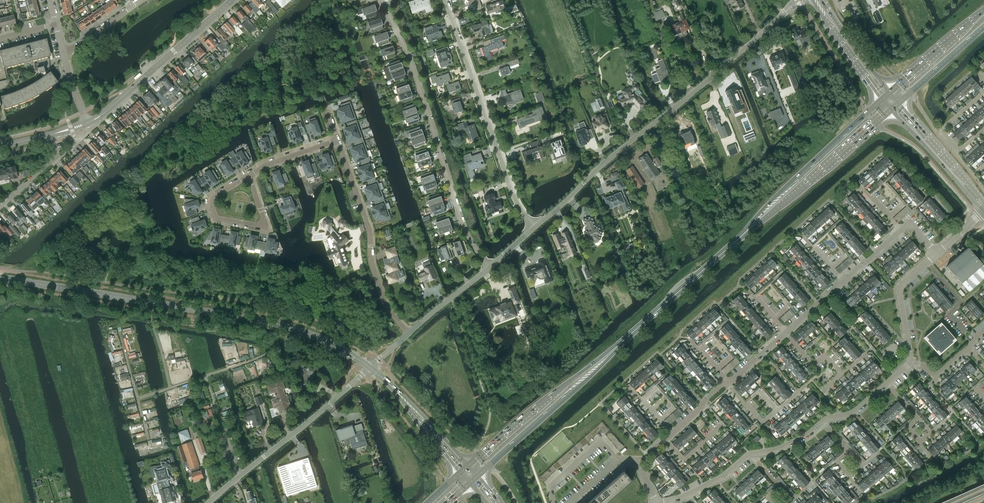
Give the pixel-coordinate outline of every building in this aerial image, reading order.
[(106,4),(111,11),(113,9),(114,9),(115,8),(116,7),(114,4),(117,3),(115,0),(111,0),(111,1),(109,2),(108,0),(107,0),(105,1),(106,4)] [(248,5),(256,13),(257,13),(261,17),(264,15),(259,10),(260,10),(258,7),(262,4),(258,0),(252,0),(251,0),(252,2),(248,5)] [(265,2),(271,9),(276,14),(278,12),(271,4),(270,2),(271,1),(270,0),(268,0),(265,2)] [(282,8),(291,0),(275,0),(282,8)] [(432,10),(429,0),(428,0),(422,2),(421,0),(418,0),(410,3),(413,13),(426,9),(427,12),(432,10)] [(482,8),(479,0),(462,0),(465,7),(464,5),(468,4),(469,6),(475,3),(476,6),(474,6),(476,10),(482,8)] [(489,14),(505,8),(502,0),(497,2),(492,4),(486,6),(489,14)] [(733,7),(732,7),(734,11),(744,7),(741,0),(730,0),(733,7)] [(111,11),(106,4),(101,7),(106,14),(108,12),(109,12),(110,11),(111,11)] [(256,13),(248,5),(247,4),(243,8),(250,15),(251,15),(254,12),(255,14),(256,13)] [(364,5),(355,8),(356,9),(357,12),(357,13),(358,13),(358,14),(359,14),(360,14),(363,13),(364,16),(365,15),(367,19),(377,15),(376,11),(377,11),(375,4),(369,6),(368,5),(364,7),(364,5)] [(511,14),(518,11),(518,10),(517,5),(509,8),(510,13),(511,13),(511,14)] [(106,14),(101,7),(96,11),(101,17),(103,16),(104,16),(105,15),(105,14),(106,14)] [(38,9),(27,12),(29,17),(39,14),(38,9)] [(240,10),(236,14),(241,19),(242,19),(245,22),(248,19),(249,20),(250,20),(247,17),(240,10)] [(657,20),(658,20),(665,17),(662,10),(653,14),(656,21),(657,20)] [(101,17),(96,11),(91,14),(96,21),(98,19),(99,19),(100,18),(101,17)] [(873,14),(877,24),(882,21),(877,12),(873,14)] [(91,14),(86,17),(91,24),(93,22),(94,22),(95,21),(96,21),(91,14)] [(680,23),(678,24),(683,36),(686,35),(687,33),(686,30),(689,29),(685,20),(684,21),(682,14),(677,16),(680,23)] [(234,16),(227,22),(232,27),(239,36),(243,32),(238,26),(240,24),(234,16)] [(80,19),(86,27),(88,26),(89,26),(90,25),(91,24),(86,17),(84,19),(83,18),(82,17),(80,19)] [(384,25),(381,18),(375,20),(374,19),(370,20),(371,22),(368,23),(370,29),(372,29),(373,33),(384,29),(382,25),(384,25)] [(86,27),(80,19),(75,22),(81,31),(83,29),(84,29),(85,28),(86,28),(86,27)] [(249,20),(248,19),(245,22),(242,25),(249,34),(256,29),(249,20)] [(483,39),(492,36),(490,33),(491,33),(486,21),(471,26),(474,34),(480,31),(482,36),(483,39)] [(223,26),(220,28),(225,34),(226,33),(229,36),(235,31),(232,28),(232,27),(227,22),(223,26)] [(436,38),(443,36),(441,31),(439,31),(437,24),(424,28),(429,41),(432,40),(432,41),(437,40),(436,38)] [(683,36),(678,24),(671,27),(674,35),(678,34),(679,36),(681,37),(683,36)] [(791,30),(790,30),(792,34),(792,35),(794,38),(796,41),(800,39),(803,45),(811,41),(805,29),(805,30),(800,33),(796,27),(794,28),(793,28),(791,29),(791,30)] [(228,37),(225,34),(220,28),(216,32),(221,37),(219,39),(226,48),(230,45),(226,41),(225,41),(224,40),(228,37)] [(378,43),(379,46),(390,43),(388,39),(390,38),(387,32),(381,34),(380,33),(376,34),(377,35),(374,36),(377,43),(378,43)] [(485,46),(481,48),(486,62),(493,59),(490,51),(504,46),(502,41),(506,39),(505,34),(490,39),(484,42),(485,46)] [(208,39),(215,48),(218,46),(221,50),(222,51),(223,50),(226,48),(221,43),(219,45),(211,36),(208,39)] [(39,63),(42,62),(48,60),(48,57),(51,56),(46,38),(0,50),(0,55),(3,68),(37,59),(38,63),(39,63)] [(212,51),(215,48),(208,39),(204,42),(212,51)] [(396,52),(393,45),(387,48),(387,46),(382,48),(383,49),(380,50),(383,57),(384,56),(385,60),(396,56),(395,53),(396,52)] [(200,46),(193,52),(196,56),(195,57),(197,60),(199,62),(200,61),(205,56),(207,55),(205,53),(200,46)] [(447,48),(436,52),(440,63),(441,62),(442,66),(452,63),(450,59),(452,59),(450,55),(447,48)] [(782,53),(769,58),(773,67),(786,62),(782,53)] [(213,59),(210,55),(206,59),(209,63),(209,62),(211,64),(215,60),(213,59)] [(184,69),(191,77),(193,76),(187,69),(190,66),(191,68),(193,68),(195,67),(199,71),(200,70),(202,68),(203,68),(193,57),(191,59),(189,56),(182,62),(186,68),(184,69)] [(508,67),(519,63),(517,59),(501,65),(502,69),(499,70),(502,77),(507,75),(507,74),(510,73),(508,67)] [(657,73),(652,75),(655,83),(658,82),(658,84),(661,83),(666,81),(664,78),(669,76),(667,70),(662,59),(657,61),(660,68),(655,69),(657,73)] [(386,75),(404,68),(403,68),(404,68),(402,62),(401,63),(400,60),(389,64),(390,67),(386,68),(385,68),(385,69),(385,70),(384,70),(384,71),(385,71),(386,75)] [(42,62),(39,63),(40,67),(37,68),(39,73),(41,72),(43,77),(38,80),(33,83),(26,87),(20,89),(14,92),(7,94),(1,96),(0,96),(4,109),(4,108),(11,106),(18,104),(25,101),(32,98),(35,96),(39,94),(45,90),(51,86),(58,81),(57,80),(50,72),(50,71),(49,72),(49,70),(45,71),(42,62)] [(189,82),(182,74),(185,72),(179,65),(175,68),(181,75),(179,77),(186,85),(189,82)] [(404,69),(404,68),(386,75),(387,78),(387,79),(388,79),(388,80),(389,80),(390,80),(394,78),(395,81),(400,79),(403,78),(406,77),(405,75),(406,74),(404,69)] [(178,78),(172,71),(168,74),(176,82),(178,80),(176,79),(178,78)] [(771,93),(774,92),(768,79),(764,81),(761,73),(759,74),(758,72),(752,74),(753,78),(755,84),(756,84),(758,91),(763,89),(764,91),(765,93),(766,95),(771,93)] [(446,82),(446,83),(449,82),(448,81),(451,80),(448,73),(437,77),(436,74),(430,76),(433,84),(434,86),(437,85),(438,85),(439,86),(440,86),(441,86),(442,86),(443,85),(443,84),(443,83),(446,82)] [(624,94),(617,96),(619,100),(618,100),(618,101),(621,107),(623,106),(624,105),(624,106),(625,105),(630,103),(629,103),(633,101),(633,102),(640,109),(645,104),(648,101),(641,94),(642,93),(638,89),(638,88),(638,87),(638,86),(638,85),(637,85),(636,84),(635,78),(636,77),(634,75),(635,77),(635,78),(636,84),(635,84),(634,85),(633,85),(633,86),(633,87),(633,88),(630,89),(629,88),(623,91),(624,94)] [(180,92),(179,91),(175,86),(174,85),(173,86),(165,77),(160,81),(161,82),(154,87),(153,87),(158,92),(163,97),(161,100),(163,103),(168,108),(174,103),(178,100),(175,96),(178,94),(180,92)] [(972,77),(967,81),(973,88),(974,89),(979,85),(978,84),(972,77)] [(449,82),(446,83),(447,85),(446,85),(449,93),(455,91),(456,92),(460,91),(460,89),(461,89),(459,81),(449,84),(449,82)] [(973,88),(967,81),(963,85),(969,92),(973,88)] [(398,94),(398,95),(411,90),(409,84),(408,85),(407,82),(396,86),(397,89),(396,89),(398,94)] [(963,85),(958,89),(964,96),(969,92),(963,85)] [(748,108),(743,94),(740,95),(737,86),(725,91),(728,98),(733,95),(736,101),(730,104),(734,114),(735,114),(742,111),(742,110),(748,108)] [(517,87),(504,92),(505,94),(504,95),(507,103),(516,99),(517,103),(527,100),(523,89),(518,90),(518,88),(517,88),(517,87)] [(958,89),(954,93),(960,100),(964,96),(958,89)] [(411,90),(398,95),(400,101),(401,100),(402,103),(413,99),(412,97),(413,96),(411,91),(411,90)] [(150,91),(146,94),(156,105),(159,102),(155,98),(156,98),(150,91)] [(954,93),(949,97),(955,104),(960,100),(954,93)] [(156,105),(146,94),(142,97),(149,104),(151,106),(154,103),(156,105)] [(950,108),(955,104),(949,97),(944,101),(950,108)] [(455,113),(463,111),(460,101),(461,101),(460,98),(450,101),(453,110),(454,110),(455,113)] [(139,100),(135,103),(143,113),(147,110),(139,100)] [(338,113),(339,116),(354,111),(350,101),(340,105),(341,105),(342,104),(343,107),(338,109),(339,112),(338,112),(338,113)] [(136,104),(132,107),(140,116),(143,113),(135,103),(136,104)] [(405,117),(418,113),(417,112),(418,112),(416,107),(414,107),(414,104),(403,108),(404,111),(403,111),(404,117),(405,117)] [(132,107),(129,110),(137,119),(140,116),(132,107)] [(152,107),(150,109),(157,117),(159,115),(152,107)] [(520,128),(526,126),(525,125),(540,120),(540,121),(546,119),(542,107),(532,111),(533,114),(517,119),(520,128)] [(780,109),(770,112),(773,119),(772,119),(772,120),(783,116),(780,108),(780,109)] [(715,109),(706,113),(708,118),(707,118),(709,123),(710,122),(712,126),(716,124),(718,131),(721,129),(725,137),(731,135),(727,125),(721,127),(719,123),(720,122),(715,109)] [(137,119),(129,110),(125,113),(133,122),(137,119)] [(975,114),(973,116),(979,123),(983,119),(978,112),(975,110),(973,112),(975,114)] [(354,111),(339,116),(340,119),(340,120),(341,120),(342,120),(342,122),(348,120),(349,124),(357,121),(354,111)] [(133,122),(125,113),(122,116),(122,115),(122,116),(130,125),(133,122)] [(418,113),(405,117),(405,118),(407,123),(408,123),(409,125),(420,122),(419,119),(420,118),(418,113)] [(971,118),(968,121),(974,127),(979,123),(973,116),(971,114),(968,116),(971,118)] [(597,121),(593,123),(596,132),(600,130),(601,131),(602,131),(604,130),(605,130),(604,129),(608,127),(607,124),(610,123),(608,117),(602,119),(602,118),(602,117),(602,116),(601,116),(601,115),(595,117),(597,121)] [(130,125),(122,116),(118,119),(126,128),(130,125)] [(318,125),(315,117),(309,120),(311,123),(305,125),(308,133),(308,132),(313,130),(315,135),(321,133),(320,130),(321,129),(321,128),(320,127),(320,126),(319,125),(318,125)] [(966,123),(963,125),(969,131),(974,127),(968,121),(966,118),(964,120),(966,123)] [(116,121),(112,124),(115,127),(114,127),(117,132),(115,134),(120,140),(121,139),(123,143),(126,140),(124,137),(120,132),(123,129),(116,121)] [(360,131),(357,121),(349,124),(350,127),(345,129),(346,131),(345,131),(345,132),(345,133),(346,136),(360,131)] [(290,131),(288,132),(291,141),(293,140),(294,140),(295,142),(301,140),(299,135),(300,134),(304,133),(305,134),(302,126),(301,122),(296,124),(297,127),(290,129),(291,131),(290,131)] [(473,140),(479,138),(476,129),(475,130),(473,125),(468,126),(466,122),(458,125),(459,130),(465,128),(469,140),(472,138),(473,140)] [(581,130),(575,132),(579,140),(578,141),(579,145),(580,144),(581,146),(587,144),(586,143),(587,142),(588,142),(589,142),(588,139),(594,137),(591,129),(588,130),(587,128),(586,128),(584,122),(578,124),(579,127),(581,130)] [(961,127),(959,129),(965,136),(966,137),(971,133),(969,131),(963,125),(961,122),(959,124),(961,127)] [(413,129),(405,132),(407,137),(410,136),(411,139),(424,135),(424,134),(422,129),(421,129),(420,127),(418,127),(417,125),(413,127),(413,129)] [(960,140),(965,136),(959,129),(956,126),(954,128),(956,131),(954,133),(960,140)] [(114,134),(108,127),(105,130),(107,133),(106,134),(109,137),(111,135),(112,136),(114,134)] [(355,140),(356,143),(364,141),(360,131),(346,136),(347,139),(348,140),(349,140),(349,142),(355,140)] [(680,133),(679,135),(685,148),(696,143),(691,131),(684,133),(682,132),(680,133)] [(747,136),(747,135),(743,137),(745,141),(755,137),(754,133),(747,136)] [(98,141),(101,146),(104,144),(103,143),(106,140),(101,134),(97,138),(99,140),(98,141)] [(424,135),(411,139),(411,140),(413,146),(414,145),(415,148),(426,144),(425,141),(426,141),(424,135)] [(262,141),(259,142),(258,142),(262,151),(265,150),(266,152),(272,150),(270,145),(275,143),(276,145),(273,136),(268,138),(267,137),(261,140),(262,141)] [(111,137),(108,140),(113,146),(116,143),(111,137)] [(566,153),(565,153),(561,140),(561,139),(560,140),(552,143),(550,143),(551,144),(555,157),(556,158),(557,157),(565,155),(566,154),(566,153)] [(527,144),(529,150),(522,152),(524,160),(532,157),(531,153),(538,151),(541,158),(545,157),(539,140),(527,144)] [(89,144),(97,153),(101,150),(93,141),(89,144)] [(352,152),(353,155),(367,150),(364,141),(356,143),(357,147),(352,149),(352,151),(352,152)] [(702,145),(697,147),(701,156),(703,159),(707,157),(706,154),(708,153),(705,144),(702,145)] [(976,150),(981,157),(983,155),(983,150),(980,146),(978,144),(976,146),(978,148),(976,150)] [(104,146),(100,149),(104,153),(106,155),(109,158),(110,158),(112,157),(112,156),(109,152),(104,146)] [(85,148),(81,151),(82,152),(89,160),(93,158),(94,156),(91,153),(90,154),(85,148)] [(971,151),(969,153),(977,161),(981,157),(976,150),(973,148),(971,150),(971,151)] [(417,161),(417,162),(430,157),(428,151),(427,152),(426,149),(415,153),(416,156),(415,156),(417,161)] [(371,160),(367,150),(353,155),(354,158),(354,159),(355,160),(355,159),(356,162),(361,160),(363,163),(371,160)] [(231,159),(235,165),(240,161),(243,166),(249,163),(247,161),(250,159),(245,151),(242,153),(241,151),(236,155),(236,156),(231,159)] [(86,163),(89,160),(82,152),(78,155),(86,163)] [(972,166),(977,161),(969,153),(969,152),(964,156),(966,159),(972,166)] [(480,162),(483,161),(481,156),(472,159),(471,153),(463,156),(470,178),(475,177),(473,169),(482,166),(480,162)] [(98,154),(96,156),(102,163),(105,161),(98,154)] [(318,161),(321,170),(326,168),(326,169),(333,166),(332,165),(335,164),(332,155),(329,156),(328,154),(322,156),(324,161),(319,163),(318,161)] [(647,154),(638,159),(651,180),(660,174),(654,166),(656,164),(658,167),(662,165),(659,160),(657,157),(653,160),(652,162),(647,154)] [(78,155),(75,158),(82,166),(86,163),(78,155)] [(881,160),(887,167),(892,163),(885,155),(883,156),(884,158),(881,160)] [(430,157),(417,162),(418,162),(417,162),(419,168),(420,167),(421,170),(432,166),(431,164),(432,163),(431,158),(430,158),(430,157)] [(82,166),(75,158),(71,161),(79,169),(82,166)] [(235,165),(231,159),(227,161),(227,160),(221,164),(222,166),(219,167),(224,175),(227,173),(228,176),(234,172),(231,167),(235,165)] [(883,171),(887,167),(881,160),(880,159),(879,160),(880,162),(877,164),(877,165),(883,171)] [(302,165),(300,166),(303,175),(305,174),(306,174),(307,176),(308,178),(314,176),(315,178),(320,177),(318,172),(316,173),(316,171),(318,171),(315,162),(315,163),(315,164),(311,166),(310,166),(308,160),(302,163),(303,165),(302,165)] [(359,172),(358,172),(359,172),(360,175),(371,171),(371,170),(374,169),(372,164),(372,163),(370,164),(369,161),(371,160),(363,163),(364,166),(358,168),(359,170),(358,171),(359,172)] [(71,161),(68,164),(75,172),(79,169),(71,161)] [(68,163),(64,167),(69,172),(71,171),(73,173),(75,172),(68,164),(68,163)] [(872,169),(878,175),(880,178),(884,174),(882,172),(883,171),(877,165),(877,164),(876,163),(874,164),(875,166),(872,169)] [(5,179),(6,180),(8,179),(9,179),(8,178),(9,178),(9,177),(12,176),(13,178),(17,177),(15,166),(0,170),(0,180),(5,179)] [(644,184),(633,166),(626,171),(638,188),(644,184)] [(867,173),(873,180),(878,175),(872,169),(871,167),(870,169),(871,170),(867,173)] [(205,175),(200,178),(204,184),(208,181),(211,186),(217,182),(216,180),(219,178),(213,169),(210,171),(204,174),(205,175)] [(60,170),(56,174),(64,183),(68,180),(60,170)] [(283,183),(289,181),(286,173),(285,173),(286,174),(281,176),(279,171),(273,173),(274,176),(273,177),(273,178),(273,179),(274,180),(275,181),(276,181),(278,189),(285,186),(283,183)] [(368,179),(369,183),(378,180),(376,180),(375,177),(374,177),(371,171),(360,175),(361,178),(361,179),(361,178),(361,179),(362,179),(363,181),(368,179)] [(863,177),(869,184),(873,180),(867,173),(866,171),(865,173),(865,174),(865,175),(863,177)] [(903,176),(905,175),(903,174),(902,175),(899,172),(899,171),(892,177),(892,178),(893,178),(896,182),(903,176)] [(423,185),(435,180),(436,180),(434,174),(432,175),(431,172),(421,176),(422,178),(420,179),(422,184),(423,184),(423,185)] [(63,184),(64,183),(56,174),(57,174),(53,177),(58,182),(60,181),(63,184)] [(863,177),(862,175),(860,177),(860,178),(860,179),(858,181),(864,188),(869,184),(863,177)] [(74,176),(71,179),(75,183),(76,185),(79,182),(74,176)] [(903,176),(896,182),(901,187),(907,181),(909,180),(907,178),(906,179),(903,176)] [(53,177),(50,180),(58,189),(61,186),(58,182),(53,177)] [(190,185),(185,188),(193,194),(195,193),(196,195),(202,192),(199,187),(204,184),(200,178),(195,181),(195,180),(189,184),(190,185)] [(58,189),(50,180),(46,183),(51,189),(54,192),(58,189)] [(381,190),(378,180),(369,183),(371,186),(365,188),(366,190),(365,190),(366,191),(365,191),(365,192),(366,192),(367,195),(381,190)] [(436,181),(435,180),(423,185),(425,191),(426,190),(427,193),(437,189),(437,186),(438,186),(436,180),(436,181)] [(622,180),(616,183),(618,190),(620,189),(621,193),(621,192),(605,199),(609,209),(622,204),(625,211),(630,209),(626,197),(625,197),(622,188),(625,187),(622,180)] [(907,181),(901,187),(905,191),(911,185),(912,185),(913,184),(911,183),(910,184),(907,181)] [(46,183),(43,186),(50,194),(51,192),(49,190),(51,189),(46,183)] [(916,190),(917,189),(916,187),(914,188),(912,185),(911,185),(905,191),(909,196),(916,190)] [(43,186),(39,189),(44,194),(42,196),(45,198),(47,197),(50,194),(43,186)] [(473,197),(479,195),(479,197),(485,195),(482,187),(471,191),(473,197)] [(386,188),(382,189),(385,199),(390,197),(386,188)] [(375,199),(376,202),(384,199),(381,190),(367,195),(368,198),(368,199),(369,199),(370,201),(375,199)] [(920,194),(921,193),(920,192),(918,193),(916,190),(909,196),(913,200),(920,194)] [(34,193),(30,197),(38,206),(45,200),(37,191),(35,193),(34,193)] [(494,193),(493,193),(492,193),(485,195),(485,196),(484,197),(486,202),(488,202),(489,205),(487,205),(490,212),(491,212),(492,213),(499,210),(498,209),(503,207),(500,201),(496,202),(495,199),(496,199),(494,193)] [(849,205),(851,204),(860,196),(858,193),(856,196),(854,193),(848,198),(847,196),(846,196),(847,198),(847,199),(845,201),(849,205)] [(430,206),(443,202),(443,201),(441,196),(440,196),(439,194),(428,197),(429,200),(428,201),(430,206)] [(920,194),(913,200),(917,205),(925,198),(924,197),(922,198),(920,194)] [(851,204),(855,208),(855,209),(864,201),(865,200),(863,198),(862,199),(860,196),(851,204)] [(38,206),(30,197),(26,200),(29,204),(28,205),(33,211),(38,206)] [(292,203),(290,198),(282,200),(282,201),(284,200),(286,205),(280,207),(282,213),(285,212),(286,216),(295,213),(295,212),(294,212),(293,209),(295,209),(293,203),(292,203)] [(922,204),(926,208),(933,202),(935,201),(933,200),(932,201),(929,198),(922,204)] [(194,199),(185,199),(186,203),(186,204),(185,205),(187,211),(185,211),(187,217),(190,216),(198,213),(196,214),(194,208),(200,207),(198,200),(195,201),(195,200),(194,199)] [(373,211),(374,214),(388,209),(384,199),(376,202),(378,206),(372,207),(373,210),(372,210),(372,211),(373,211)] [(858,215),(860,213),(868,206),(869,205),(867,203),(866,203),(864,201),(855,209),(855,208),(854,210),(858,215)] [(443,202),(430,206),(431,207),(430,207),(432,213),(433,212),(434,215),(439,213),(439,214),(441,214),(441,213),(445,211),(444,208),(445,208),(444,202),(443,202)] [(937,207),(939,206),(937,204),(936,206),(933,202),(926,208),(930,213),(937,207)] [(25,211),(24,213),(25,214),(27,213),(30,217),(34,214),(24,203),(20,206),(25,211)] [(824,211),(830,218),(834,214),(835,214),(834,213),(836,211),(831,206),(829,208),(827,206),(826,207),(827,208),(824,211)] [(860,213),(864,218),(873,210),(871,208),(870,208),(868,206),(860,213)] [(941,212),(943,211),(941,209),(940,210),(937,207),(930,213),(935,218),(941,212)] [(17,209),(13,212),(18,217),(15,220),(17,222),(20,219),(23,222),(26,219),(25,218),(24,216),(22,214),(17,209)] [(391,219),(388,209),(374,214),(375,217),(374,217),(375,218),(375,219),(376,218),(377,221),(382,219),(383,222),(382,222),(381,222),(382,223),(391,219)] [(824,211),(823,210),(821,211),(822,212),(819,215),(825,222),(830,218),(824,211)] [(864,218),(862,220),(866,224),(868,223),(875,217),(877,215),(875,212),(875,213),(873,210),(864,218)] [(941,212),(935,218),(939,222),(938,222),(939,222),(947,215),(945,214),(944,215),(941,212)] [(821,226),(825,222),(819,215),(818,214),(817,215),(818,216),(815,219),(821,226)] [(17,222),(15,220),(10,215),(7,218),(13,225),(17,222)] [(199,216),(191,219),(193,224),(192,225),(194,231),(196,230),(198,236),(205,229),(204,227),(207,226),(205,220),(199,222),(197,217),(199,216)] [(438,228),(451,224),(451,223),(449,218),(448,218),(447,216),(436,219),(437,222),(436,222),(438,228)] [(584,232),(588,240),(591,239),(592,242),(593,242),(595,243),(599,242),(599,240),(600,239),(599,236),(602,234),(599,226),(596,227),(592,216),(583,220),(586,228),(587,227),(588,230),(584,232)] [(872,228),(879,222),(882,219),(879,217),(877,219),(875,217),(868,223),(872,228)] [(810,223),(816,230),(818,233),(823,229),(821,226),(815,219),(814,218),(812,219),(813,220),(810,223)] [(327,219),(323,222),(324,227),(329,229),(330,228),(332,231),(335,234),(331,237),(327,239),(328,243),(331,250),(328,251),(329,254),(328,254),(329,255),(330,258),(333,257),(336,265),(340,264),(340,266),(347,263),(344,252),(342,246),(348,240),(343,235),(340,237),(335,231),(334,229),(331,226),(332,225),(331,221),(327,219)] [(338,222),(340,227),(344,227),(347,224),(345,220),(341,219),(338,222)] [(805,227),(812,234),(816,230),(810,223),(809,222),(804,226),(806,227),(805,227)] [(835,228),(839,233),(846,227),(847,226),(846,224),(844,224),(842,222),(835,228)] [(877,232),(883,226),(886,224),(884,222),(881,224),(879,222),(872,228),(877,232)] [(3,233),(6,230),(11,235),(14,233),(9,227),(7,229),(4,225),(3,226),(1,223),(0,224),(0,229),(3,233)] [(18,237),(21,235),(13,227),(11,224),(9,226),(18,237)] [(451,224),(438,228),(438,229),(440,234),(441,234),(442,237),(453,233),(452,230),(453,230),(451,224)] [(806,227),(804,226),(803,228),(802,229),(803,230),(801,231),(801,232),(807,239),(807,238),(812,234),(805,227),(806,227)] [(846,227),(839,233),(843,238),(850,231),(850,232),(851,230),(847,226),(846,227)] [(885,229),(883,226),(877,232),(881,237),(887,231),(890,229),(888,227),(885,229)] [(223,243),(224,243),(225,236),(219,235),(220,230),(214,229),(213,231),(211,231),(206,239),(212,240),(212,242),(218,243),(218,242),(220,243),(223,243)] [(850,231),(843,238),(847,242),(854,236),(855,235),(851,230),(850,232),(850,231)] [(230,237),(225,236),(224,243),(229,244),(229,245),(235,246),(236,244),(239,245),(241,236),(237,235),(238,233),(231,232),(230,237)] [(567,232),(563,234),(562,234),(562,235),(563,236),(560,237),(558,234),(553,236),(558,248),(563,246),(563,245),(565,244),(568,252),(569,255),(571,255),(576,253),(571,242),(573,241),(569,233),(568,234),(567,233),(567,232)] [(255,249),(260,250),(262,243),(256,242),(257,236),(251,235),(250,238),(247,237),(245,246),(249,247),(248,249),(255,250),(255,249)] [(858,241),(860,240),(858,238),(857,239),(854,236),(847,242),(851,247),(858,241)] [(267,244),(262,243),(260,250),(266,251),(266,252),(272,253),(272,251),(276,252),(278,243),(274,242),(274,239),(268,238),(267,244)] [(905,243),(915,254),(919,250),(918,248),(909,238),(909,239),(907,241),(908,241),(905,243)] [(464,252),(468,251),(464,241),(460,242),(460,241),(453,243),(455,246),(452,247),(455,256),(458,255),(458,256),(465,254),(464,252)] [(862,245),(864,244),(862,242),(861,242),(860,243),(858,241),(851,247),(855,251),(862,245)] [(798,242),(790,250),(794,254),(801,249),(803,246),(801,244),(798,242)] [(905,247),(902,250),(908,256),(910,258),(914,254),(915,254),(905,243),(902,245),(905,247)] [(452,257),(454,257),(451,248),(449,248),(448,245),(441,247),(441,249),(438,250),(441,260),(445,259),(445,260),(452,258),(452,257)] [(862,245),(855,251),(859,256),(860,256),(868,249),(866,247),(865,248),(862,245)] [(389,283),(398,280),(397,279),(405,276),(402,270),(400,271),(399,268),(398,269),(396,264),(400,263),(398,256),(397,256),(396,255),(397,255),(395,247),(386,250),(388,257),(383,259),(386,265),(387,265),(390,274),(386,275),(389,283)] [(898,254),(903,260),(908,256),(902,250),(900,247),(898,249),(900,252),(898,254)] [(979,260),(980,260),(979,259),(979,260),(972,252),(972,251),(971,251),(968,247),(964,251),(946,267),(950,270),(949,271),(950,271),(957,279),(957,280),(958,280),(968,291),(968,292),(969,292),(983,278),(983,266),(979,260)] [(803,251),(801,249),(794,254),(796,257),(795,258),(795,259),(796,261),(805,253),(807,251),(805,249),(803,251)] [(893,258),(900,266),(905,262),(903,260),(898,254),(895,251),(893,253),(895,256),(893,258)] [(803,264),(802,264),(812,256),(810,254),(807,256),(805,253),(796,261),(797,261),(801,266),(803,264)] [(890,255),(886,260),(896,271),(896,270),(900,266),(893,258),(891,255),(890,255)] [(802,264),(803,264),(807,269),(813,263),(816,261),(812,256),(802,264)] [(770,259),(767,262),(766,262),(773,269),(777,265),(770,257),(769,258),(770,259)] [(544,279),(546,282),(553,280),(550,273),(552,272),(550,267),(548,268),(545,259),(539,262),(540,264),(526,270),(528,277),(534,275),(535,275),(536,276),(536,277),(537,278),(538,278),(539,279),(540,279),(541,279),(542,279),(543,279),(544,279)] [(895,271),(896,271),(886,260),(883,262),(886,264),(883,267),(889,273),(891,275),(895,271)] [(768,273),(773,269),(766,262),(767,262),(765,261),(764,262),(765,263),(762,266),(768,273)] [(807,269),(805,270),(809,275),(811,273),(817,268),(820,266),(820,265),(818,263),(815,265),(813,263),(807,269)] [(425,272),(418,275),(421,281),(428,278),(430,281),(437,277),(435,273),(434,273),(433,270),(431,265),(424,269),(426,271),(425,272)] [(763,277),(768,273),(762,266),(761,265),(759,266),(761,267),(757,270),(763,277)] [(815,278),(822,272),(824,270),(822,268),(820,270),(817,268),(811,273),(815,278)] [(753,274),(759,281),(763,277),(757,270),(756,269),(755,270),(756,271),(753,274)] [(818,285),(819,283),(826,277),(828,275),(826,273),(824,275),(822,272),(815,278),(813,280),(817,285),(818,285)] [(871,277),(869,279),(875,286),(877,287),(879,285),(881,283),(880,281),(874,275),(871,272),(869,274),(871,277)] [(754,285),(759,281),(753,274),(752,273),(750,274),(751,275),(748,278),(754,285)] [(778,279),(782,284),(789,278),(790,277),(789,275),(788,276),(785,273),(778,279)] [(867,281),(864,283),(870,290),(872,292),(876,288),(877,287),(875,286),(869,279),(867,276),(864,278),(867,281)] [(748,278),(747,277),(746,278),(747,279),(744,282),(743,282),(750,289),(754,285),(748,278)] [(828,280),(826,277),(819,283),(821,285),(819,287),(822,289),(821,289),(822,289),(824,288),(830,282),(833,280),(833,279),(831,277),(828,280)] [(789,278),(782,284),(786,288),(793,282),(794,281),(793,280),(792,281),(789,278)] [(797,287),(798,286),(794,281),(793,282),(786,288),(790,293),(797,287)] [(865,294),(870,290),(864,283),(862,281),(860,283),(862,285),(859,287),(865,294)] [(929,295),(930,295),(942,285),(940,283),(936,286),(933,282),(925,290),(929,295)] [(855,292),(862,300),(867,296),(865,294),(859,287),(857,285),(855,287),(857,289),(855,292)] [(930,295),(931,296),(935,301),(943,293),(940,290),(944,287),(942,285),(930,295)] [(497,308),(490,311),(491,314),(492,314),(493,317),(492,317),(493,317),(494,320),(500,317),(500,318),(505,317),(506,318),(511,317),(510,315),(515,313),(515,312),(517,311),(514,304),(515,303),(516,303),(520,301),(514,287),(508,289),(513,302),(511,303),(511,302),(496,307),(497,308)] [(800,290),(799,289),(797,287),(790,293),(794,297),(801,291),(802,290),(801,289),(800,290)] [(852,289),(848,293),(857,304),(862,300),(855,292),(852,289)] [(805,296),(806,295),(805,293),(804,295),(801,291),(794,297),(798,302),(805,296)] [(857,304),(848,293),(845,295),(848,298),(845,300),(851,307),(853,309),(853,308),(857,304)] [(943,293),(935,301),(939,305),(939,306),(951,296),(949,294),(946,297),(943,293)] [(735,307),(737,305),(743,299),(746,297),(744,295),(741,297),(739,295),(732,300),(735,303),(733,304),(735,307)] [(805,296),(798,302),(802,306),(802,307),(811,299),(806,295),(805,296)] [(951,296),(939,306),(940,307),(942,309),(944,312),(947,310),(951,306),(953,305),(949,301),(953,298),(951,296)] [(739,312),(741,310),(748,304),(750,302),(748,300),(746,302),(743,299),(737,305),(739,308),(737,309),(739,312)] [(971,300),(965,305),(969,310),(970,311),(971,312),(977,307),(975,304),(971,300)] [(741,310),(745,315),(752,309),(754,307),(752,304),(750,307),(748,304),(741,310)] [(709,313),(715,319),(720,315),(720,316),(720,315),(713,307),(711,309),(713,310),(709,313)] [(977,307),(971,312),(972,313),(977,319),(983,314),(977,307)] [(754,311),(752,309),(745,315),(749,319),(756,314),(759,311),(757,309),(754,311)] [(870,315),(872,314),(870,312),(869,314),(866,310),(859,316),(859,317),(860,317),(863,321),(870,315)] [(708,311),(704,315),(705,317),(711,324),(715,319),(709,313),(708,311)] [(835,317),(836,316),(835,315),(833,316),(831,313),(830,313),(823,319),(824,319),(828,323),(835,317)] [(749,319),(754,324),(760,318),(763,316),(761,314),(758,316),(756,314),(749,319)] [(700,321),(706,328),(711,324),(705,317),(704,315),(702,317),(703,318),(700,321)] [(863,321),(868,326),(874,320),(875,320),(876,319),(874,317),(873,318),(870,315),(863,321)] [(836,319),(835,317),(828,323),(832,328),(839,322),(840,321),(839,319),(837,321),(836,319)] [(762,321),(760,318),(754,324),(758,329),(764,323),(767,321),(765,319),(762,321)] [(696,325),(702,332),(706,328),(700,321),(699,319),(698,321),(699,322),(696,325)] [(809,322),(806,325),(812,332),(817,328),(810,320),(808,321),(809,322)] [(878,324),(879,324),(880,323),(879,322),(877,323),(875,320),(874,320),(868,326),(872,330),(878,324)] [(728,323),(721,330),(725,334),(732,328),(733,327),(732,326),(729,322),(728,323)] [(841,325),(840,324),(839,322),(832,328),(836,333),(843,326),(843,327),(844,325),(843,324),(841,325)] [(691,329),(697,336),(702,332),(696,325),(695,323),(693,325),(693,326),(693,327),(691,329)] [(762,334),(769,328),(771,326),(769,323),(767,326),(764,323),(758,329),(762,334)] [(801,329),(807,336),(812,332),(806,325),(805,324),(804,325),(805,326),(801,329)] [(883,329),(884,328),(883,326),(881,327),(879,324),(878,324),(872,330),(876,335),(883,329)] [(926,336),(929,339),(927,341),(936,351),(938,350),(941,353),(956,340),(950,334),(949,333),(950,332),(948,330),(947,331),(946,329),(942,325),(939,327),(938,326),(926,336)] [(843,326),(836,333),(840,337),(848,330),(847,329),(846,330),(843,327),(843,326)] [(686,333),(688,334),(689,336),(692,340),(695,342),(696,341),(694,338),(697,336),(691,329),(690,328),(689,329),(687,330),(688,331),(686,333)] [(732,328),(725,334),(729,339),(736,333),(737,332),(736,330),(734,331),(732,328)] [(771,330),(769,328),(762,334),(766,339),(773,333),(776,330),(775,330),(773,328),(771,330)] [(800,328),(796,332),(797,333),(803,340),(807,336),(801,329),(800,328)] [(887,333),(888,332),(887,331),(885,332),(883,329),(876,335),(880,339),(887,333)] [(797,333),(796,332),(794,333),(795,334),(792,337),(798,344),(803,340),(797,333)] [(729,339),(733,343),(740,337),(741,336),(740,335),(739,336),(736,333),(729,339)] [(887,333),(880,339),(884,344),(892,337),(891,335),(889,337),(887,333)] [(849,341),(850,340),(849,338),(848,338),(847,338),(845,336),(838,342),(842,347),(849,341)] [(733,343),(731,345),(735,349),(737,348),(744,342),(745,341),(744,340),(743,341),(742,339),(740,337),(733,343)] [(849,341),(842,347),(846,351),(853,345),(854,344),(853,343),(852,344),(849,341)] [(741,353),(744,350),(748,347),(749,346),(748,344),(747,345),(744,342),(737,348),(741,353)] [(679,343),(673,348),(675,351),(674,353),(678,358),(680,356),(686,350),(689,348),(687,346),(684,348),(682,345),(681,346),(679,343)] [(853,345),(846,351),(850,356),(857,350),(859,349),(856,346),(855,347),(853,345)] [(778,359),(780,357),(786,351),(789,349),(787,347),(784,349),(782,346),(775,352),(773,354),(774,354),(778,358),(778,359)] [(744,350),(741,353),(745,357),(753,350),(752,349),(751,350),(748,347),(744,350)] [(680,356),(684,361),(693,353),(691,350),(688,353),(686,350),(680,356)] [(857,350),(850,356),(854,361),(863,354),(861,352),(860,353),(857,350)] [(788,354),(786,351),(780,357),(784,362),(792,354),(793,354),(791,351),(788,354)] [(682,362),(686,367),(695,360),(697,357),(693,353),(684,361),(682,362)] [(794,356),(792,354),(784,362),(782,363),(786,368),(795,361),(797,358),(794,355),(794,356)] [(656,360),(652,363),(658,370),(663,366),(656,358),(654,359),(656,360)] [(868,365),(876,374),(880,370),(881,370),(879,368),(873,361),(871,358),(871,359),(869,361),(871,363),(868,365)] [(967,364),(964,366),(970,373),(972,375),(976,370),(975,369),(966,359),(966,360),(964,361),(967,364)] [(690,372),(692,370),(699,364),(701,362),(699,360),(697,362),(695,360),(686,367),(690,372)] [(795,361),(786,368),(790,373),(791,373),(792,371),(799,365),(801,363),(799,361),(797,363),(795,361)] [(654,374),(658,370),(652,363),(651,362),(650,363),(651,364),(648,367),(654,374)] [(866,367),(864,370),(871,378),(876,374),(868,365),(866,363),(864,365),(866,367)] [(696,375),(703,369),(706,367),(704,365),(701,367),(699,364),(692,370),(696,375)] [(960,366),(958,369),(965,377),(970,373),(964,366),(962,364),(960,366)] [(792,371),(791,373),(795,377),(796,376),(806,368),(804,366),(801,368),(799,365),(792,371)] [(310,376),(317,374),(314,366),(304,369),(303,370),(302,370),(299,376),(303,379),(303,380),(300,381),(304,395),(311,393),(308,382),(307,383),(307,381),(310,376)] [(649,378),(654,374),(648,367),(647,366),(645,367),(646,368),(643,371),(649,378)] [(871,378),(864,370),(861,367),(859,369),(861,372),(859,374),(865,380),(866,382),(867,382),(866,382),(871,378)] [(796,376),(795,377),(794,378),(795,378),(799,382),(801,381),(810,372),(806,368),(796,376)] [(955,371),(953,373),(961,381),(965,377),(958,369),(957,368),(955,370),(955,371)] [(705,372),(703,369),(696,375),(701,380),(710,372),(708,369),(705,372)] [(641,371),(638,374),(639,375),(645,382),(649,378),(643,371),(642,370),(641,371)] [(749,376),(755,382),(759,379),(759,378),(752,370),(751,372),(752,373),(749,376)] [(857,376),(854,378),(860,385),(865,380),(859,374),(857,371),(854,373),(857,376)] [(712,374),(710,372),(701,380),(705,384),(711,379),(714,376),(712,374)] [(956,385),(961,381),(953,373),(952,372),(950,374),(951,375),(948,377),(956,386),(956,385)] [(640,386),(645,382),(639,375),(638,374),(636,375),(637,376),(634,379),(640,386)] [(667,386),(668,385),(675,379),(676,378),(674,375),(672,376),(671,374),(662,381),(667,386)] [(749,376),(748,374),(746,376),(747,377),(744,380),(750,387),(755,382),(749,376)] [(860,385),(854,378),(852,375),(849,378),(849,379),(848,380),(855,389),(860,385)] [(775,376),(768,382),(768,383),(769,383),(773,387),(779,381),(781,380),(778,377),(777,379),(775,377),(775,376)] [(957,387),(956,385),(956,386),(948,377),(948,376),(945,378),(948,381),(945,383),(953,392),(957,387)] [(636,390),(640,386),(634,379),(633,378),(632,379),(633,381),(630,383),(629,383),(635,390),(636,390)] [(668,385),(672,389),(679,383),(680,382),(676,378),(675,379),(668,385)] [(739,384),(746,391),(750,387),(744,380),(743,378),(742,380),(743,381),(740,384),(739,384)] [(714,381),(711,379),(705,384),(703,386),(707,390),(707,391),(709,389),(716,383),(718,381),(716,379),(714,381)] [(847,384),(845,386),(851,393),(855,389),(848,380),(847,380),(845,382),(847,384)] [(283,413),(289,410),(287,404),(289,403),(287,395),(285,396),(283,389),(285,389),(282,381),(267,385),(270,393),(275,392),(277,398),(272,400),(274,408),(281,406),(283,413)] [(779,381),(773,387),(777,392),(783,386),(784,386),(785,385),(784,383),(782,384),(779,381)] [(940,387),(943,391),(941,393),(946,399),(953,393),(953,392),(945,383),(943,381),(941,383),(943,385),(941,387),(940,387)] [(739,384),(740,384),(738,382),(737,384),(738,385),(735,388),(741,395),(746,391),(739,384)] [(672,389),(676,394),(683,388),(684,387),(683,385),(682,387),(679,383),(672,389)] [(923,388),(924,387),(923,385),(922,386),(919,383),(912,389),(912,390),(916,394),(923,388)] [(838,389),(846,397),(851,393),(845,386),(842,384),(839,387),(840,387),(838,389)] [(783,386),(777,392),(781,396),(788,390),(789,389),(788,388),(785,385),(784,386),(783,386)] [(676,394),(680,399),(687,392),(687,393),(688,391),(687,390),(686,389),(685,390),(683,388),(676,394)] [(847,399),(846,397),(838,389),(838,388),(835,390),(838,393),(835,395),(841,402),(843,399),(845,401),(847,399)] [(926,391),(923,388),(916,394),(920,399),(927,392),(928,391),(927,390),(926,391)] [(788,390),(781,396),(785,401),(793,394),(792,392),(790,393),(788,390)] [(810,396),(807,398),(815,406),(819,402),(820,402),(818,400),(812,394),(810,391),(809,391),(810,391),(808,393),(810,396)] [(680,399),(684,403),(691,397),(692,396),(691,395),(690,396),(687,393),(687,392),(680,399)] [(931,397),(932,396),(931,394),(930,395),(927,392),(920,399),(924,403),(931,397)] [(805,400),(803,402),(808,409),(810,407),(812,409),(815,406),(807,398),(805,395),(803,397),(805,400)] [(255,398),(257,406),(263,404),(261,396),(255,398)] [(621,408),(629,401),(632,398),(630,396),(627,398),(625,396),(618,402),(617,403),(621,408)] [(726,396),(716,404),(720,409),(722,408),(729,402),(731,400),(729,397),(728,399),(726,396)] [(960,401),(958,403),(962,408),(964,406),(970,401),(973,398),(971,396),(968,398),(966,396),(960,401)] [(694,400),(691,397),(684,403),(688,408),(696,401),(695,399),(694,400)] [(935,401),(937,400),(935,399),(934,400),(931,397),(924,403),(928,408),(935,401)] [(800,399),(796,404),(805,414),(805,415),(810,410),(808,409),(803,402),(800,400),(800,399)] [(621,408),(625,413),(633,406),(636,403),(634,401),(632,403),(631,402),(630,402),(629,401),(621,408)] [(892,404),(893,405),(899,412),(904,408),(904,409),(904,408),(898,401),(894,404),(893,403),(892,404)] [(939,406),(941,405),(939,404),(938,405),(935,401),(928,408),(932,412),(939,406)] [(973,403),(970,401),(964,406),(968,411),(975,405),(977,403),(975,401),(973,403)] [(731,404),(729,402),(722,408),(727,412),(736,404),(734,402),(731,404)] [(727,412),(731,417),(739,410),(740,409),(736,404),(727,412)] [(796,408),(793,410),(801,419),(800,418),(805,414),(796,404),(793,406),(796,408)] [(893,405),(891,407),(889,406),(887,408),(888,409),(889,409),(895,416),(899,412),(893,405)] [(939,406),(932,412),(936,417),(943,411),(945,410),(941,405),(939,406)] [(971,418),(972,416),(979,410),(982,408),(979,405),(977,408),(975,405),(968,411),(966,413),(971,417),(970,417),(971,418)] [(635,408),(633,406),(625,413),(629,417),(631,416),(639,409),(640,408),(638,406),(635,408)] [(255,426),(263,424),(258,408),(250,411),(246,413),(248,421),(253,419),(255,426)] [(801,419),(793,410),(791,408),(789,410),(791,412),(788,415),(796,423),(800,419),(801,419)] [(631,416),(635,421),(641,415),(644,413),(642,411),(641,411),(639,409),(631,416)] [(890,420),(895,416),(889,409),(888,409),(885,412),(884,411),(883,412),(884,413),(890,420)] [(741,412),(739,410),(731,417),(735,422),(744,414),(742,412),(741,412)] [(977,421),(983,415),(983,414),(983,411),(983,410),(981,413),(979,410),(972,416),(977,421)] [(943,411),(936,417),(940,421),(940,422),(949,414),(947,413),(946,414),(943,411)] [(796,423),(788,415),(786,412),(784,414),(786,417),(784,419),(791,427),(796,423)] [(878,416),(879,418),(879,417),(886,425),(890,420),(884,413),(881,416),(880,415),(878,416)] [(735,422),(739,427),(748,419),(744,414),(735,422)] [(644,418),(641,415),(635,421),(639,426),(646,420),(648,418),(646,415),(644,418)] [(977,421),(975,422),(979,427),(981,425),(983,423),(983,416),(983,415),(977,421)] [(781,421),(779,423),(786,432),(786,431),(791,427),(784,419),(781,416),(779,418),(781,421)] [(875,419),(874,420),(881,429),(884,426),(887,430),(889,428),(886,425),(879,417),(879,418),(876,420),(875,419)] [(748,419),(739,427),(737,428),(741,433),(743,431),(743,432),(750,426),(753,423),(752,423),(750,421),(750,422),(748,419)] [(646,420),(639,426),(641,427),(639,429),(642,432),(643,431),(643,430),(652,423),(652,422),(650,420),(648,422),(646,420)] [(773,425),(772,425),(774,427),(780,434),(781,436),(782,436),(786,432),(779,423),(777,420),(774,423),(775,423),(773,425)] [(848,427),(852,432),(859,425),(860,424),(859,423),(857,424),(855,421),(855,420),(847,427),(848,427)] [(602,421),(593,429),(597,434),(601,430),(603,432),(608,428),(602,421)] [(951,429),(957,436),(962,431),(954,422),(952,424),(954,427),(951,429)] [(340,441),(349,437),(353,449),(368,444),(363,430),(364,430),(362,423),(353,426),(352,424),(336,430),(340,441)] [(643,430),(643,431),(647,435),(654,429),(657,427),(655,425),(654,425),(652,423),(643,430)] [(859,425),(852,432),(856,436),(863,430),(864,429),(863,427),(862,428),(859,425)] [(686,431),(692,438),(697,434),(690,426),(688,427),(689,428),(686,431)] [(949,431),(947,433),(952,440),(957,436),(951,429),(949,426),(947,429),(949,431)] [(178,432),(182,441),(191,438),(188,428),(178,432)] [(656,432),(654,429),(647,435),(649,438),(648,439),(650,441),(652,440),(658,434),(661,432),(661,431),(661,432),(659,430),(656,432)] [(863,430),(856,436),(860,441),(867,434),(867,435),(868,433),(867,432),(864,429),(863,430)] [(686,431),(685,430),(684,431),(685,432),(682,435),(688,442),(692,438),(686,431)] [(727,436),(725,438),(732,446),(737,442),(736,440),(730,434),(727,431),(725,433),(727,436)] [(944,435),(942,438),(948,444),(952,440),(947,433),(944,431),(942,433),(944,435)] [(683,446),(688,442),(682,435),(681,434),(679,435),(680,436),(677,439),(683,446)] [(867,434),(860,441),(864,445),(871,439),(872,438),(871,437),(870,438),(867,435),(867,434)] [(720,437),(718,439),(718,440),(720,442),(726,449),(728,450),(732,446),(725,438),(723,435),(720,437)] [(823,439),(829,447),(834,443),(834,442),(828,435),(827,435),(828,435),(824,438),(823,437),(822,438),(823,440),(823,439)] [(896,446),(903,440),(905,438),(903,436),(901,438),(899,435),(892,441),(896,446)] [(940,440),(937,442),(943,448),(948,444),(942,438),(940,435),(937,437),(940,440)] [(206,451),(201,437),(196,439),(201,453),(206,451)] [(677,439),(676,438),(674,439),(676,440),(672,443),(678,450),(679,450),(683,446),(677,439)] [(726,449),(720,442),(718,439),(716,441),(718,444),(715,446),(721,453),(726,449)] [(818,444),(825,451),(829,447),(823,439),(823,440),(820,442),(819,441),(817,442),(818,444)] [(875,444),(876,443),(875,441),(873,441),(871,439),(864,445),(868,450),(875,444)] [(938,452),(943,448),(937,442),(935,439),(933,441),(935,444),(932,446),(938,452)] [(905,443),(903,440),(896,446),(900,451),(909,443),(910,443),(908,440),(905,443)] [(200,470),(199,467),(200,466),(191,441),(182,444),(190,469),(191,469),(192,473),(194,481),(204,477),(201,470),(200,470)] [(880,447),(876,443),(875,444),(868,450),(872,454),(872,455),(880,447)] [(905,455),(911,450),(914,447),(912,445),(911,446),(909,443),(900,451),(905,455)] [(940,454),(938,452),(932,446),(930,443),(928,445),(930,448),(928,450),(933,457),(935,459),(935,458),(940,454)] [(721,453),(715,446),(713,444),(711,446),(713,448),(711,450),(717,457),(721,453)] [(814,448),(820,455),(825,451),(818,444),(815,446),(814,445),(813,446),(814,448)] [(182,463),(187,461),(181,445),(177,447),(182,463)] [(813,446),(808,450),(809,452),(816,459),(820,455),(814,448),(813,446)] [(706,451),(704,453),(712,461),(717,457),(711,450),(708,448),(706,450),(706,451)] [(913,452),(911,450),(905,455),(903,457),(904,456),(908,461),(907,462),(915,454),(918,452),(916,450),(913,452)] [(658,465),(666,457),(669,455),(667,453),(664,455),(662,452),(655,458),(654,460),(658,465)] [(704,457),(701,459),(707,465),(709,467),(713,463),(712,461),(704,453),(704,452),(701,454),(704,457)] [(811,463),(816,459),(809,452),(806,455),(805,453),(804,455),(811,463)] [(911,467),(920,459),(922,457),(920,455),(918,457),(915,454),(907,462),(908,461),(912,466),(911,467)] [(789,459),(789,460),(790,458),(789,457),(788,458),(785,455),(777,461),(778,461),(782,466),(789,459)] [(702,470),(707,465),(701,459),(699,456),(697,458),(699,461),(696,463),(702,470)] [(884,461),(881,463),(889,472),(893,468),(894,468),(892,466),(886,459),(884,456),(883,456),(884,457),(882,459),(884,461)] [(668,460),(666,457),(658,465),(662,469),(672,460),(673,460),(671,457),(668,460)] [(789,459),(782,466),(786,470),(793,464),(794,463),(793,462),(793,461),(792,460),(791,461),(789,460),(789,459)] [(922,462),(920,459),(911,467),(915,471),(917,470),(927,461),(926,461),(924,459),(922,462)] [(672,460),(662,469),(662,470),(662,469),(666,474),(677,465),(677,464),(675,462),(673,460),(672,460)] [(697,474),(702,470),(696,463),(694,460),(692,462),(694,465),(692,467),(697,474)] [(155,466),(151,467),(153,477),(156,476),(158,482),(168,479),(170,478),(167,468),(171,467),(169,461),(164,462),(165,467),(156,469),(155,466)] [(296,464),(292,465),(291,463),(278,467),(287,496),(317,486),(310,464),(303,466),(301,461),(297,463),(296,463),(296,464)] [(889,472),(881,463),(879,461),(877,463),(879,465),(877,468),(884,476),(889,472)] [(793,464),(786,470),(790,475),(797,469),(798,468),(797,466),(796,465),(795,466),(793,464)] [(679,467),(677,465),(666,474),(670,479),(672,477),(679,471),(682,469),(679,467)] [(872,467),(871,468),(874,470),(872,472),(879,480),(884,476),(877,468),(874,465),(872,467)] [(753,474),(759,481),(764,477),(758,469),(757,470),(758,470),(754,473),(753,471),(752,473),(753,474)] [(790,475),(794,480),(801,473),(802,472),(801,471),(800,472),(797,469),(790,475)] [(822,475),(826,480),(835,472),(833,470),(831,472),(828,469),(822,475)] [(879,480),(872,472),(870,469),(867,471),(870,474),(867,476),(875,484),(879,480)] [(598,495),(596,493),(584,502),(605,502),(631,480),(632,480),(632,479),(625,471),(624,471),(625,472),(598,495)] [(677,482),(683,476),(686,474),(684,472),(681,474),(679,471),(672,477),(677,482)] [(826,480),(824,482),(828,486),(830,485),(837,479),(839,477),(840,477),(838,475),(835,472),(826,480)] [(801,473),(794,480),(798,484),(805,478),(806,477),(805,475),(804,474),(803,475),(801,473)] [(862,480),(870,489),(870,488),(874,484),(875,484),(867,476),(865,473),(862,475),(865,478),(862,480)] [(683,476),(677,482),(681,487),(687,481),(690,479),(690,478),(688,476),(686,474),(683,476)] [(748,478),(755,485),(759,481),(753,474),(750,477),(749,475),(747,477),(748,478)] [(744,482),(750,489),(755,485),(748,478),(745,481),(744,479),(743,481),(744,482)] [(808,481),(805,478),(798,484),(802,489),(810,481),(809,480),(808,481)] [(870,489),(862,480),(860,478),(858,480),(860,482),(857,485),(863,491),(865,493),(870,489)] [(151,485),(154,495),(161,494),(163,502),(164,502),(176,500),(172,487),(170,488),(168,480),(168,479),(158,482),(156,482),(157,483),(151,485)] [(833,491),(841,484),(844,482),(842,479),(839,482),(837,479),(830,485),(828,486),(829,487),(833,491)] [(739,486),(746,493),(750,489),(744,482),(741,485),(740,484),(738,485),(739,486)] [(837,496),(845,489),(848,486),(846,484),(843,486),(841,484),(833,491),(837,496)] [(735,487),(734,489),(738,494),(736,495),(739,499),(741,497),(742,499),(747,495),(746,493),(739,486),(737,488),(736,487),(735,487)] [(707,496),(711,500),(719,494),(720,493),(719,491),(717,492),(715,489),(714,489),(707,495),(707,496)] [(809,495),(816,502),(824,502),(827,500),(817,489),(814,491),(809,495)] [(841,501),(852,491),(850,489),(848,491),(845,489),(837,496),(841,501)] [(246,492),(249,502),(257,502),(255,498),(253,499),(250,491),(249,490),(247,491),(247,492),(246,492)] [(841,501),(843,502),(848,502),(857,496),(856,495),(856,496),(852,491),(841,501)] [(711,500),(714,502),(717,502),(723,498),(723,499),(724,497),(723,496),(721,497),(719,494),(711,500)] [(809,495),(807,497),(809,500),(807,502),(808,502),(816,502),(809,495)]
